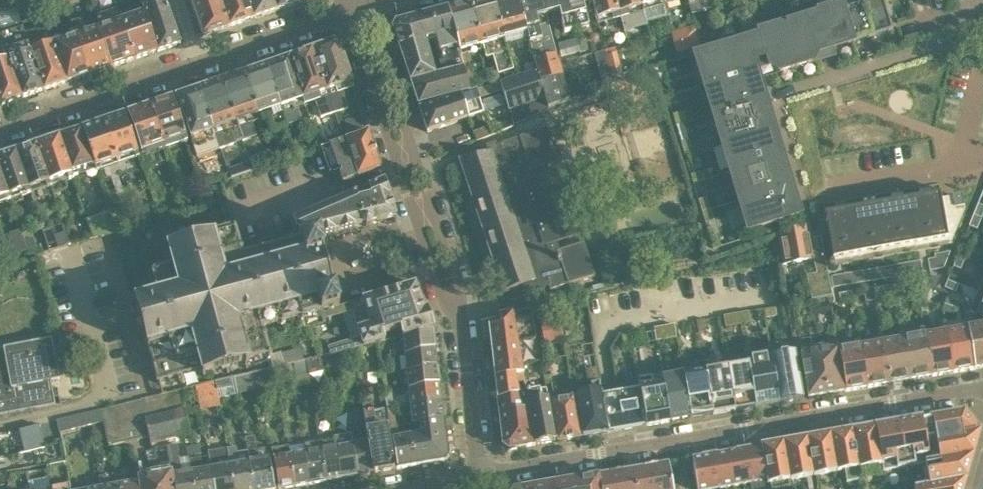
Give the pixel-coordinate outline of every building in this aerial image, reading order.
[(143,12),(157,52),(180,44),(165,0),(162,0),(160,0),(139,0),(143,11),(143,12)] [(228,27),(219,0),(190,0),(202,36),(228,27)] [(252,19),(245,0),(219,0),(228,27),(252,19)] [(276,11),(272,0),(245,0),(252,19),(276,11)] [(298,3),(297,0),(272,0),(276,11),(298,3)] [(503,39),(493,0),(479,0),(470,2),(482,45),(486,58),(507,52),(503,39)] [(526,33),(517,0),(493,0),(503,39),(526,33)] [(546,15),(542,0),(517,0),(526,33),(536,69),(547,109),(569,100),(556,53),(555,54),(546,15)] [(546,15),(558,12),(564,33),(576,30),(568,0),(542,0),(546,15)] [(592,3),(591,0),(568,0),(576,30),(588,27),(583,5),(592,3)] [(620,19),(615,0),(591,0),(592,3),(596,20),(610,16),(612,21),(620,19)] [(642,7),(640,0),(615,0),(620,19),(624,31),(636,28),(631,10),(639,8),(642,7)] [(664,0),(640,0),(642,7),(645,21),(668,15),(664,0)] [(692,13),(703,11),(700,0),(688,0),(692,13)] [(883,0),(860,0),(848,4),(832,9),(818,13),(819,15),(788,24),(787,22),(783,23),(784,25),(759,33),(760,36),(695,56),(696,60),(723,150),(733,181),(748,230),(799,215),(752,61),(766,56),(770,68),(778,72),(811,62),(816,53),(831,49),(892,31),(890,23),(883,2),(883,0)] [(832,9),(829,0),(825,0),(781,13),(783,23),(787,22),(788,24),(819,15),(818,13),(832,9)] [(482,45),(470,2),(447,9),(459,52),(482,45)] [(781,5),(772,7),(774,14),(783,11),(781,5)] [(95,16),(99,27),(112,67),(134,59),(119,16),(120,16),(117,8),(95,16)] [(134,59),(157,52),(143,12),(140,13),(139,9),(120,16),(119,16),(134,59)] [(392,29),(411,83),(430,77),(430,74),(445,69),(454,96),(470,92),(459,52),(447,9),(396,22),(392,29)] [(89,75),(112,67),(99,27),(88,31),(84,18),(70,22),(75,35),(89,75)] [(721,27),(724,37),(735,34),(732,24),(721,27)] [(693,27),(676,32),(682,51),(698,46),(693,27)] [(66,83),(89,75),(75,35),(53,43),(53,42),(52,42),(66,83)] [(22,98),(44,90),(30,50),(25,36),(3,43),(22,98)] [(576,39),(557,44),(561,57),(579,53),(577,42),(576,39)] [(579,53),(587,51),(585,40),(577,42),(579,53)] [(44,90),(66,83),(52,42),(30,50),(44,90)] [(322,45),(312,49),(333,114),(348,109),(341,86),(351,83),(339,45),(333,42),(322,45)] [(22,98),(3,43),(0,44),(0,104),(0,105),(22,98)] [(320,118),(333,114),(312,49),(289,57),(303,99),(313,96),(320,118)] [(608,64),(610,70),(619,67),(615,52),(606,55),(608,64)] [(294,102),(303,99),(289,57),(266,65),(286,126),(301,121),(294,102)] [(602,83),(611,80),(613,80),(610,70),(608,64),(598,67),(602,83)] [(272,131),(286,126),(266,65),(243,73),(257,115),(265,112),(272,131)] [(660,65),(652,67),(656,78),(664,76),(660,65)] [(418,105),(454,96),(445,69),(430,74),(430,77),(411,83),(418,105)] [(491,81),(488,69),(476,73),(479,85),(491,81)] [(513,124),(547,109),(536,69),(499,82),(506,104),(483,112),(484,113),(483,113),(487,127),(490,136),(514,126),(513,124)] [(250,118),(257,115),(243,73),(221,80),(235,123),(242,141),(257,136),(250,118)] [(228,125),(235,123),(221,80),(200,88),(220,149),(234,144),(228,125)] [(196,157),(220,149),(200,88),(176,96),(196,157)] [(419,108),(427,134),(429,133),(428,132),(483,113),(484,113),(483,112),(477,90),(421,109),(420,108),(419,108)] [(147,106),(161,146),(182,138),(183,142),(187,141),(172,97),(147,106)] [(145,151),(161,146),(147,106),(127,113),(142,157),(146,155),(145,151)] [(683,111),(672,114),(675,126),(687,122),(683,111)] [(101,121),(115,161),(133,155),(135,159),(139,157),(124,114),(101,121)] [(338,122),(343,139),(367,131),(362,114),(338,122)] [(99,167),(115,161),(101,121),(82,128),(95,165),(94,166),(96,172),(100,171),(99,167)] [(475,141),(490,136),(487,127),(472,133),(475,141)] [(95,165),(82,128),(59,136),(74,177),(77,176),(76,171),(94,166),(95,165)] [(557,162),(546,129),(501,143),(502,145),(487,149),(487,152),(461,160),(504,292),(530,283),(534,292),(548,288),(550,291),(594,277),(583,243),(548,255),(545,245),(582,233),(562,171),(525,183),(522,174),(557,162)] [(343,139),(329,144),(342,183),(380,170),(367,131),(343,139)] [(73,177),(74,177),(59,136),(34,144),(49,183),(72,175),(73,177)] [(692,152),(688,140),(681,143),(684,154),(692,152)] [(29,189),(49,183),(34,144),(16,150),(29,189)] [(29,189),(16,150),(0,156),(0,168),(10,196),(29,189)] [(10,196),(0,168),(0,199),(10,196)] [(702,171),(691,175),(693,183),(704,179),(702,171)] [(311,238),(319,236),(362,225),(366,227),(370,226),(372,222),(395,216),(383,180),(368,186),(371,196),(357,199),(355,191),(292,219),(295,230),(296,229),(301,247),(313,244),(311,238)] [(951,200),(940,202),(939,194),(824,214),(832,260),(833,266),(950,246),(963,214),(962,211),(960,198),(951,200)] [(702,211),(709,209),(706,197),(698,200),(702,211)] [(982,219),(982,216),(982,206),(979,205),(974,216),(982,219)] [(119,232),(132,227),(124,206),(111,211),(112,212),(119,232)] [(713,221),(709,209),(702,211),(705,223),(713,221)] [(89,217),(93,238),(116,233),(112,212),(89,217)] [(982,219),(974,216),(970,227),(977,230),(982,219)] [(802,225),(777,233),(782,264),(814,259),(817,275),(807,277),(811,301),(831,297),(820,236),(811,238),(808,223),(802,225)] [(324,251),(319,236),(311,238),(313,244),(301,247),(296,229),(295,230),(239,246),(233,225),(231,226),(232,229),(214,233),(213,230),(211,231),(212,234),(169,245),(168,243),(166,243),(167,246),(164,247),(164,249),(167,248),(172,266),(154,271),(153,269),(151,269),(152,272),(149,273),(150,275),(152,274),(157,292),(136,298),(135,295),(133,296),(134,299),(131,299),(132,302),(135,301),(146,344),(143,345),(144,347),(147,346),(157,382),(200,370),(201,375),(247,362),(250,374),(253,373),(272,368),(269,355),(268,353),(264,340),(326,324),(325,319),(341,314),(339,307),(334,290),(333,290),(322,252),(324,251)] [(10,233),(18,253),(28,249),(25,241),(20,229),(10,233)] [(25,241),(28,249),(29,254),(37,251),(38,250),(33,238),(25,241)] [(963,245),(958,256),(965,259),(970,248),(963,245)] [(936,267),(935,270),(941,269),(948,252),(934,255),(934,258),(936,267)] [(961,270),(965,259),(958,256),(953,267),(961,270)] [(936,267),(934,258),(927,259),(929,271),(935,270),(936,267)] [(913,262),(915,274),(922,272),(920,260),(913,262)] [(915,274),(913,262),(905,263),(907,275),(915,274)] [(905,263),(898,264),(900,276),(907,275),(905,263)] [(892,277),(900,276),(898,264),(890,265),(892,277)] [(890,265),(883,267),(885,279),(892,277),(890,265)] [(875,268),(877,280),(885,279),(883,267),(875,268)] [(877,280),(875,268),(868,269),(870,281),(877,280)] [(870,281),(868,269),(860,271),(862,283),(870,281)] [(860,271),(853,272),(855,284),(862,283),(860,271)] [(845,273),(847,285),(855,284),(853,272),(845,273)] [(847,285),(845,273),(838,274),(840,286),(847,285)] [(840,286),(838,274),(830,276),(832,288),(840,286)] [(917,292),(934,288),(941,276),(915,280),(917,292)] [(955,293),(959,285),(948,280),(944,288),(955,293)] [(604,289),(603,283),(592,286),(593,292),(604,289)] [(896,297),(894,284),(873,288),(875,301),(896,297)] [(414,285),(339,307),(341,314),(342,314),(349,340),(327,346),(330,355),(385,342),(383,334),(400,329),(402,337),(402,338),(433,330),(426,310),(423,311),(414,285)] [(979,287),(969,311),(973,313),(972,316),(982,320),(982,289),(979,287)] [(875,301),(873,288),(863,289),(865,302),(875,301)] [(852,299),(850,292),(838,294),(840,302),(852,299)] [(949,312),(953,300),(946,298),(942,309),(949,312)] [(763,309),(765,317),(776,314),(775,306),(763,309)] [(489,325),(491,348),(518,346),(512,312),(495,315),(495,320),(499,319),(500,324),(489,325)] [(739,313),(741,324),(749,322),(747,312),(739,313)] [(725,326),(741,324),(739,313),(723,316),(725,326)] [(972,316),(970,322),(966,322),(974,369),(982,368),(982,320),(972,316)] [(703,319),(696,320),(698,332),(705,331),(703,319)] [(562,338),(558,321),(541,324),(544,342),(562,338)] [(955,372),(974,369),(966,322),(962,323),(963,328),(947,330),(955,372)] [(674,324),(654,328),(656,341),(676,337),(674,324)] [(934,376),(955,372),(947,330),(946,331),(945,326),(940,327),(941,331),(926,334),(934,376)] [(435,350),(433,330),(402,338),(404,354),(435,350)] [(920,335),(905,337),(913,380),(934,376),(926,334),(924,334),(923,330),(919,331),(920,335)] [(78,332),(63,335),(65,346),(81,343),(78,332)] [(622,345),(630,343),(628,333),(620,334),(622,345)] [(892,383),(913,380),(905,337),(903,338),(902,333),(898,334),(898,339),(884,341),(892,383)] [(877,342),(863,345),(871,387),(892,383),(884,341),(882,342),(881,337),(876,338),(877,342)] [(55,405),(51,381),(59,379),(51,338),(0,348),(0,415),(55,405)] [(850,390),(871,387),(863,345),(860,345),(859,341),(854,342),(855,346),(843,348),(850,390)] [(523,373),(518,346),(491,348),(494,379),(522,375),(522,373),(523,373)] [(807,398),(829,394),(821,346),(813,347),(814,352),(800,354),(807,398)] [(823,346),(821,346),(829,394),(850,390),(843,348),(838,349),(837,348),(823,350),(823,346)] [(268,353),(269,355),(272,368),(303,360),(300,348),(281,353),(280,350),(268,353)] [(404,354),(405,371),(437,366),(435,350),(404,354)] [(779,403),(803,399),(795,355),(771,359),(779,403)] [(320,357),(306,360),(309,374),(323,370),(320,357)] [(771,359),(747,363),(748,367),(755,407),(779,403),(771,359)] [(279,376),(289,373),(287,364),(277,367),(279,376)] [(439,385),(437,366),(405,371),(407,389),(439,385)] [(734,410),(755,407),(748,367),(728,371),(734,410)] [(586,383),(597,381),(595,368),(584,369),(586,383)] [(728,371),(705,375),(712,414),(734,410),(728,371)] [(253,373),(250,374),(235,377),(238,390),(256,385),(253,373)] [(552,383),(550,374),(542,375),(544,385),(552,383)] [(522,375),(494,379),(497,398),(518,395),(515,383),(523,381),(522,375)] [(705,375),(683,378),(690,418),(712,414),(705,375)] [(235,377),(215,382),(218,397),(238,393),(238,390),(235,377)] [(662,382),(661,378),(652,379),(653,383),(639,386),(639,387),(646,425),(669,421),(662,382)] [(683,378),(662,382),(669,421),(690,418),(683,378)] [(575,395),(582,437),(608,433),(608,432),(601,394),(601,391),(599,380),(597,381),(586,383),(574,385),(575,395)] [(218,397),(215,382),(196,387),(199,401),(218,397)] [(524,384),(526,393),(535,445),(555,441),(548,397),(547,398),(546,390),(545,389),(531,391),(529,383),(524,384)] [(407,389),(409,407),(441,402),(439,385),(407,389)] [(608,432),(623,429),(646,425),(639,387),(616,391),(601,394),(608,432)] [(550,397),(558,441),(579,437),(573,398),(571,388),(549,392),(550,397)] [(183,407),(179,391),(178,389),(100,409),(103,422),(109,446),(148,437),(150,444),(189,435),(183,407)] [(501,434),(501,442),(502,445),(508,450),(535,445),(526,393),(518,395),(497,398),(501,434)] [(443,419),(441,402),(409,407),(411,424),(422,422),(443,419)] [(59,433),(103,422),(100,409),(56,420),(56,421),(59,433)] [(356,410),(347,412),(349,425),(359,424),(356,410)] [(387,411),(389,426),(395,425),(393,410),(387,411)] [(372,473),(379,472),(383,474),(389,472),(392,470),(394,469),(387,425),(375,427),(372,411),(363,412),(362,413),(365,432),(367,441),(372,473)] [(979,432),(979,430),(964,411),(932,417),(936,439),(979,432)] [(341,417),(332,418),(333,431),(342,430),(341,417)] [(936,439),(932,417),(921,419),(925,441),(936,439)] [(424,432),(409,434),(414,466),(444,460),(447,456),(443,419),(422,422),(424,432)] [(925,441),(921,419),(898,423),(906,466),(925,463),(925,462),(928,462),(928,461),(925,441)] [(906,466),(898,423),(876,427),(882,465),(882,470),(906,466)] [(43,446),(38,424),(18,429),(24,451),(43,446)] [(396,469),(414,466),(409,434),(399,435),(398,426),(390,427),(396,469)] [(876,427),(851,431),(858,469),(882,465),(876,427)] [(860,479),(858,469),(851,431),(830,435),(836,472),(844,471),(846,481),(860,479)] [(979,432),(936,439),(925,441),(928,461),(939,460),(972,455),(979,432)] [(334,437),(339,479),(355,476),(351,443),(352,443),(351,434),(334,436),(334,437)] [(836,472),(830,435),(808,438),(806,439),(812,476),(814,476),(836,472)] [(254,488),(274,488),(267,446),(256,448),(254,436),(244,437),(247,451),(248,450),(254,488)] [(325,481),(339,479),(334,437),(319,440),(319,441),(325,481)] [(782,443),(788,480),(810,477),(812,476),(806,439),(804,439),(782,443)] [(310,484),(325,481),(319,441),(303,443),(304,447),(310,484)] [(355,476),(372,473),(367,441),(352,443),(351,443),(355,476)] [(191,471),(181,472),(176,443),(166,445),(168,458),(169,463),(174,488),(194,488),(191,471)] [(782,443),(761,447),(766,480),(767,484),(788,480),(782,443)] [(187,446),(189,459),(200,457),(198,444),(187,446)] [(294,486),(310,484),(304,447),(293,449),(292,446),(288,447),(294,486)] [(226,448),(232,488),(254,488),(248,450),(247,451),(236,452),(235,447),(227,448),(226,448)] [(294,486),(288,447),(271,449),(278,488),(279,488),(294,486)] [(743,449),(749,483),(750,488),(768,488),(767,484),(766,480),(761,447),(750,449),(750,448),(749,448),(743,449)] [(226,448),(207,451),(210,467),(213,488),(232,488),(226,448)] [(737,451),(726,453),(732,486),(749,483),(743,449),(737,450),(737,451)] [(709,455),(715,488),(716,488),(732,486),(726,453),(715,454),(709,455)] [(691,459),(697,488),(715,488),(709,455),(703,456),(703,457),(691,459)] [(925,463),(929,485),(965,480),(972,455),(939,460),(928,462),(925,462),(925,463)] [(210,467),(202,469),(200,457),(189,459),(191,471),(194,488),(213,488),(210,467)] [(169,463),(157,465),(158,469),(148,471),(149,475),(137,476),(138,480),(139,488),(174,488),(169,463)] [(668,463),(649,466),(653,488),(673,488),(668,463)] [(649,466),(632,469),(635,488),(653,488),(649,466)] [(632,469),(615,472),(618,488),(635,488),(632,469)] [(615,472),(598,475),(600,488),(618,488),(615,472)] [(119,484),(120,488),(139,488),(138,480),(127,482),(126,473),(117,474),(119,484)] [(100,487),(101,488),(120,488),(119,484),(109,485),(108,475),(98,476),(100,487)] [(598,475),(577,478),(578,488),(600,488),(598,475)] [(49,488),(48,476),(28,480),(30,488),(49,488)] [(577,478),(555,482),(556,488),(578,488),(577,478)] [(914,487),(914,488),(962,488),(965,480),(929,485),(914,487)]
